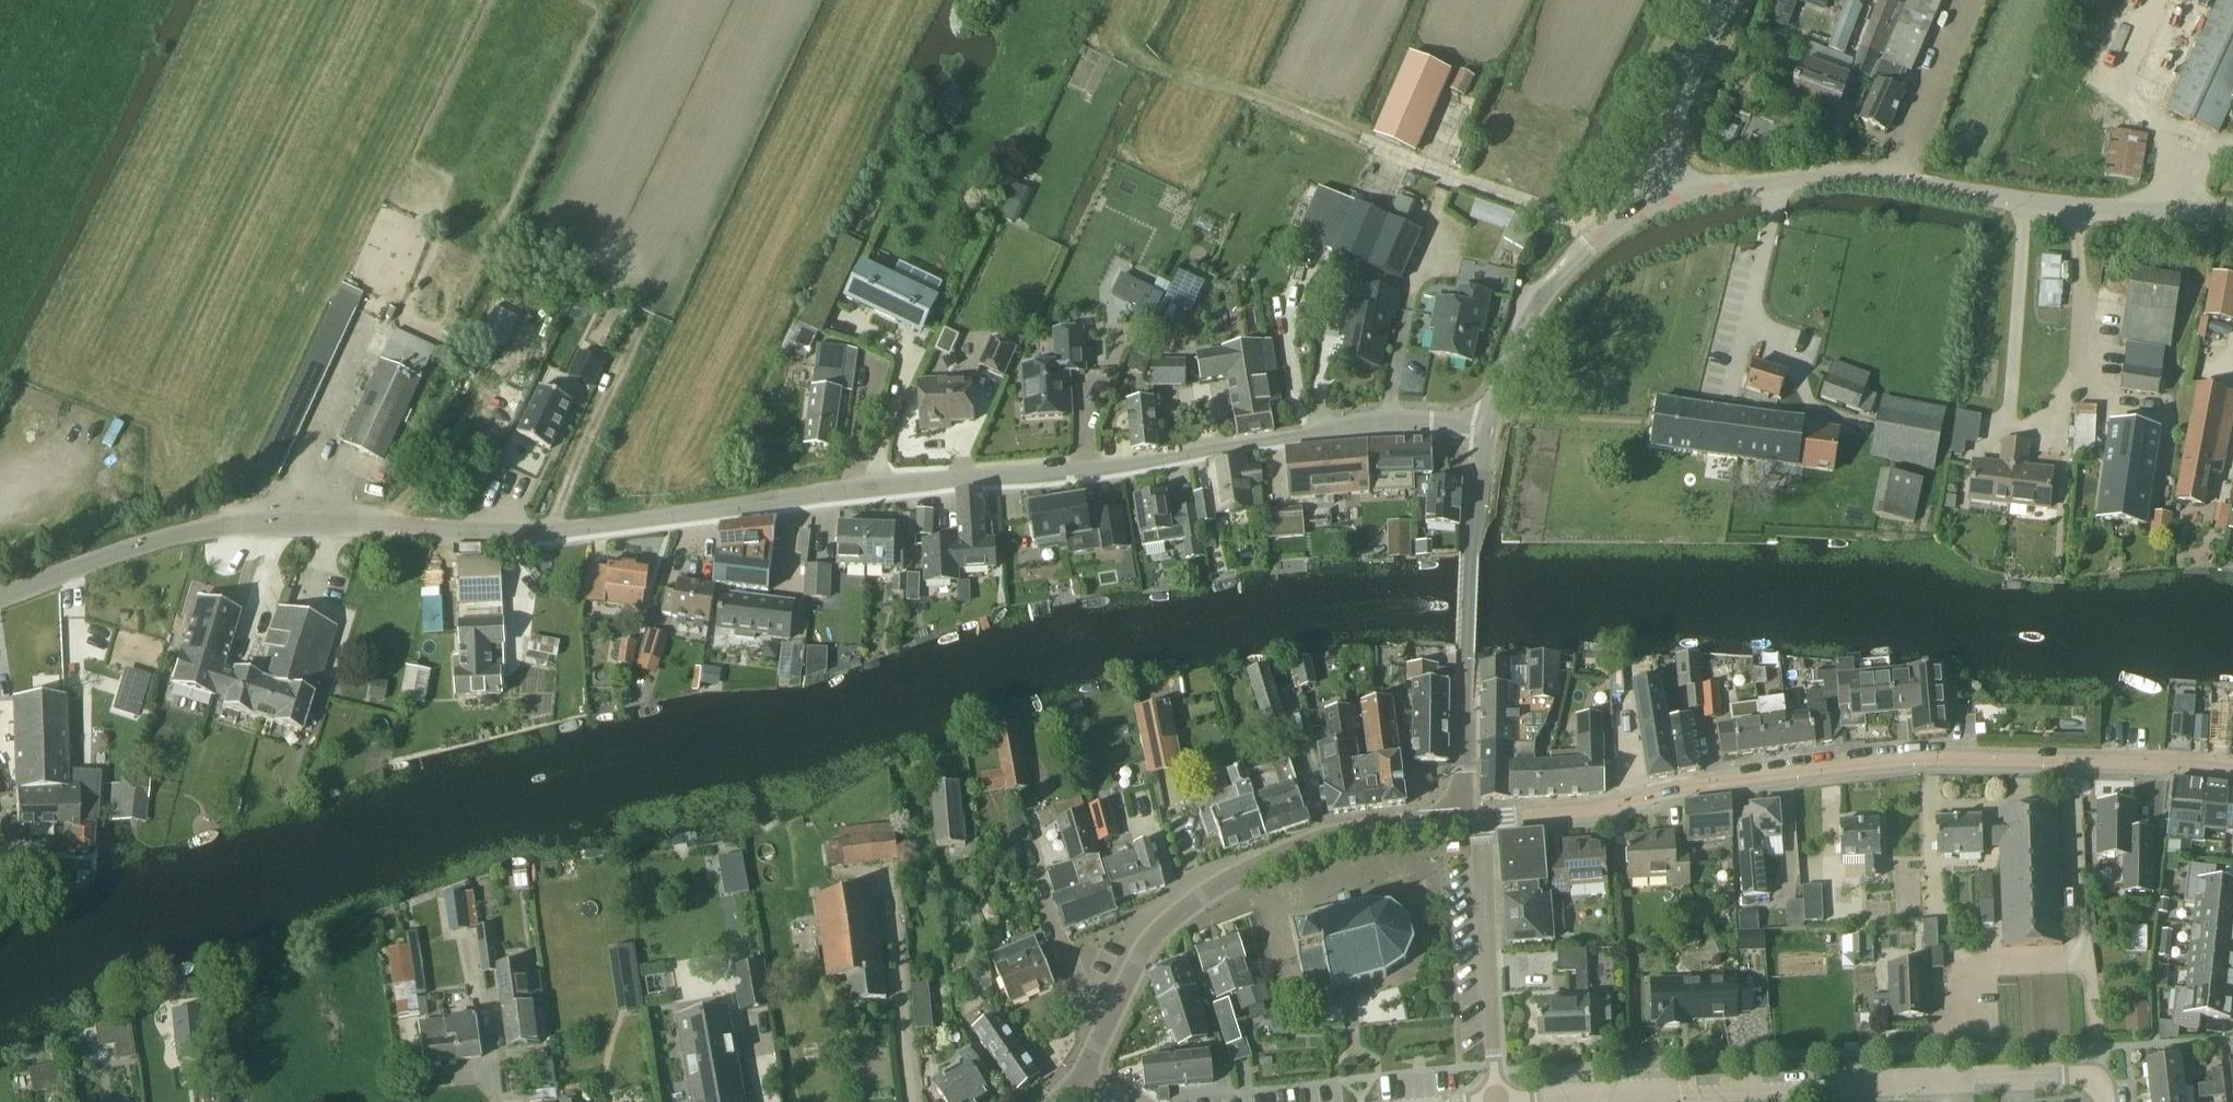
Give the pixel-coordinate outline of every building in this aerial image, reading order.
[(1897,3),(1890,0),(1879,0),(1861,47),(1877,54),(1897,3)] [(1941,0),(1908,0),(1882,60),(1902,68),(1910,72),(1941,0)] [(2167,110),(2217,133),(2231,102),(2232,98),(2232,0),(2218,0),(2167,110)] [(1415,152),(1450,72),(1411,55),(1376,135),(1415,152)] [(1835,115),(1850,76),(1805,59),(1790,98),(1835,115)] [(1877,83),(1860,119),(1887,132),(1904,94),(1893,89),(1902,68),(1882,60),(1874,62),(1867,78),(1877,83)] [(1474,78),(1459,71),(1449,90),(1464,98),(1474,78)] [(1720,120),(1712,141),(1760,158),(1768,138),(1741,128),(1720,120)] [(2139,180),(2146,135),(2111,130),(2104,175),(2139,180)] [(1321,189),(1299,237),(1336,253),(1369,268),(1390,220),(1362,207),(1358,205),(1357,205),(1347,201),(1321,189)] [(1524,251),(1537,229),(1514,216),(1502,238),(1524,251)] [(2060,280),(2062,257),(2040,257),(2039,279),(2060,280)] [(939,299),(862,262),(844,299),(921,336),(939,299)] [(2169,346),(2180,278),(2131,271),(2121,339),(2169,346)] [(1242,272),(1238,280),(1245,283),(1249,275),(1242,272)] [(2214,274),(2206,318),(2232,322),(2232,316),(2232,277),(2214,274)] [(1148,300),(1154,287),(1130,276),(1122,293),(1141,303),(1143,298),(1148,300)] [(1190,311),(1203,284),(1185,276),(1172,303),(1190,311)] [(2061,297),(2062,282),(2040,280),(2039,295),(2061,297)] [(1393,319),(1398,295),(1364,288),(1360,311),(1346,308),(1343,326),(1349,327),(1342,361),(1379,369),(1389,319),(1393,319)] [(361,300),(338,290),(333,301),(355,312),(361,300)] [(1482,333),(1490,296),(1460,290),(1456,305),(1437,301),(1433,319),(1438,320),(1430,355),(1471,363),(1477,332),(1482,333)] [(1148,330),(1159,305),(1148,300),(1143,298),(1132,322),(1148,330)] [(355,312),(333,301),(328,312),(350,323),(355,312)] [(350,323),(328,312),(322,324),(345,335),(350,323)] [(345,335),(322,324),(317,336),(339,346),(345,335)] [(799,327),(788,351),(807,360),(818,335),(799,327)] [(397,329),(380,363),(420,381),(435,348),(397,329)] [(1068,377),(1082,376),(1080,329),(1057,330),(1059,364),(1023,366),(1026,418),(1062,416),(1060,387),(1069,387),(1068,377)] [(317,336),(311,347),(334,358),(339,346),(317,336)] [(1004,376),(1016,350),(991,338),(979,365),(1004,376)] [(1229,385),(1234,413),(1248,410),(1245,395),(1250,395),(1245,369),(1269,365),(1265,342),(1223,350),(1223,351),(1196,356),(1200,382),(1228,378),(1229,385)] [(834,449),(847,348),(818,344),(804,445),(834,449)] [(311,347),(306,360),(328,371),(334,358),(311,347)] [(1130,356),(1127,369),(1146,374),(1150,361),(1130,356)] [(583,369),(577,380),(592,387),(603,364),(588,357),(583,369)] [(306,360),(299,373),(321,384),(328,371),(306,360)] [(1186,361),(1151,360),(1150,386),(1186,386),(1186,361)] [(1869,414),(1876,395),(1864,390),(1870,375),(1834,362),(1821,397),(1869,414)] [(383,462),(420,381),(380,363),(343,443),(383,462)] [(1754,364),(1746,388),(1778,399),(1786,375),(1786,374),(1755,363),(1754,364)] [(1248,410),(1234,413),(1237,428),(1238,438),(1276,431),(1276,428),(1272,409),(1283,407),(1278,380),(1272,381),(1269,365),(1245,369),(1250,395),(1245,395),(1248,410)] [(2120,392),(2158,397),(2161,376),(2123,370),(2120,392)] [(299,373),(293,386),(315,397),(321,384),(299,373)] [(921,425),(973,422),(971,385),(918,388),(921,425)] [(288,397),(310,409),(315,397),(293,386),(288,397)] [(2232,411),(2232,394),(2198,387),(2176,499),(2204,505),(2211,471),(2221,473),(2232,411)] [(533,404),(515,446),(535,456),(562,397),(551,391),(542,406),(533,404)] [(1132,450),(1159,448),(1153,395),(1148,396),(1148,400),(1127,402),(1132,450)] [(288,397),(283,408),(305,420),(310,409),(288,397)] [(1933,469),(1945,410),(1882,398),(1871,457),(1933,469)] [(1832,472),(1838,432),(1802,427),(1803,422),(1656,401),(1650,446),(1832,472)] [(2096,417),(2097,406),(2075,404),(2075,415),(2072,458),(2094,460),(2096,417)] [(283,408),(278,420),(300,430),(305,420),(283,408)] [(862,431),(874,433),(877,418),(865,416),(862,431)] [(278,420),(272,432),(294,442),(300,430),(278,420)] [(2145,525),(2158,431),(2111,424),(2097,518),(2145,525)] [(272,432),(266,443),(289,454),(294,442),(272,432)] [(1969,500),(2009,504),(2016,441),(2001,439),(1999,465),(1973,462),(1969,500)] [(2016,441),(2009,504),(2048,509),(2052,471),(2027,468),(2030,443),(2016,441)] [(1326,447),(1287,449),(1290,499),(1369,494),(1369,492),(1415,489),(1414,474),(1433,473),(1433,472),(1432,454),(1431,442),(1368,445),(1351,445),(1326,447)] [(1960,457),(1961,444),(1948,442),(1946,455),(1960,457)] [(1258,483),(1262,483),(1260,469),(1246,471),(1244,457),(1211,462),(1218,513),(1262,507),(1258,483)] [(480,471),(478,479),(486,481),(489,473),(480,471)] [(1913,523),(1921,480),(1885,473),(1876,515),(1913,523)] [(1459,526),(1462,480),(1431,478),(1427,499),(1426,523),(1459,526)] [(958,571),(959,571),(995,569),(994,540),(992,540),(991,527),(985,527),(983,493),(956,494),(958,541),(958,571)] [(1215,522),(1214,514),(1210,493),(1194,495),(1198,517),(1199,525),(1215,522)] [(1143,547),(1187,540),(1190,558),(1202,556),(1194,508),(1179,510),(1179,514),(1169,515),(1166,494),(1135,499),(1143,547)] [(1089,532),(1099,531),(1103,552),(1124,548),(1118,512),(1097,515),(1097,517),(1086,518),(1083,499),(1047,505),(1046,501),(1026,504),(1029,525),(1033,524),(1037,548),(1066,543),(1066,538),(1089,534),(1089,532)] [(1302,507),(1266,511),(1267,523),(1303,520),(1302,507)] [(932,535),(934,512),(919,511),(917,534),(932,535)] [(2153,513),(2150,537),(2169,540),(2172,516),(2153,513)] [(917,540),(918,515),(903,514),(901,539),(917,540)] [(777,521),(721,527),(717,559),(771,566),(777,521)] [(837,568),(866,569),(867,527),(839,525),(837,568)] [(867,527),(866,569),(904,570),(905,543),(895,543),(896,528),(867,527)] [(958,571),(958,541),(923,543),(925,583),(959,582),(959,571),(958,571)] [(1428,558),(1427,543),(1417,544),(1417,558),(1428,558)] [(1131,553),(1121,555),(1123,564),(1133,563),(1131,553)] [(501,559),(457,561),(458,604),(460,604),(460,606),(484,605),(502,604),(502,603),(501,559)] [(771,566),(717,559),(714,585),(768,592),(771,566)] [(646,591),(649,567),(610,562),(609,568),(589,566),(584,601),(643,609),(645,591),(646,591)] [(829,597),(830,566),(806,566),(805,597),(829,597)] [(907,577),(893,577),(893,591),(907,591),(907,577)] [(708,622),(714,588),(679,582),(677,593),(666,591),(662,615),(708,622)] [(753,634),(768,636),(767,638),(788,641),(793,604),(721,595),(717,630),(735,632),(734,637),(753,639),(753,634)] [(423,634),(444,633),(442,597),(422,598),(423,634)] [(239,613),(196,600),(170,685),(223,701),(221,708),(261,720),(274,680),(272,679),(280,654),(265,648),(257,673),(253,672),(252,677),(233,671),(232,672),(222,669),(239,613)] [(277,610),(265,648),(280,654),(272,679),(274,680),(261,720),(300,733),(316,684),(318,685),(336,628),(277,610)] [(484,622),(461,623),(462,657),(456,658),(457,697),(501,695),(501,676),(505,676),(503,621),(484,622)] [(657,675),(668,637),(647,630),(636,668),(657,675)] [(557,657),(560,641),(532,636),(528,651),(557,657)] [(632,665),(635,644),(622,642),(619,663),(632,665)] [(1483,664),(1482,744),(1535,743),(1535,741),(1544,728),(1554,702),(1559,655),(1529,654),(1528,698),(1520,697),(1521,686),(1509,686),(1509,664),(1483,664)] [(1675,656),(1678,688),(1702,686),(1699,654),(1675,656)] [(1316,685),(1310,658),(1294,662),(1300,689),(1316,685)] [(1437,665),(1407,664),(1407,682),(1414,682),(1413,703),(1426,704),(1426,708),(1448,709),(1449,674),(1445,670),(1437,670),(1437,665)] [(1890,673),(1893,712),(1912,710),(1915,737),(1946,734),(1940,665),(1909,668),(1909,671),(1890,673)] [(719,687),(721,670),(703,668),(701,685),(719,687)] [(1263,723),(1282,717),(1267,669),(1248,674),(1263,723)] [(1407,685),(1407,669),(1392,669),(1392,685),(1407,685)] [(1765,670),(1754,669),(1756,685),(1767,683),(1765,670)] [(124,670),(116,697),(139,704),(147,677),(124,670)] [(1837,729),(1843,729),(1837,677),(1837,671),(1809,673),(1810,683),(1824,682),(1825,690),(1806,692),(1807,703),(1784,706),(1785,718),(1789,748),(1816,745),(1816,744),(1832,743),(1832,738),(1837,729)] [(1864,714),(1893,712),(1890,673),(1837,677),(1843,729),(1866,727),(1864,714)] [(372,680),(369,697),(385,700),(388,683),(372,680)] [(1675,776),(1675,774),(1667,721),(1661,682),(1634,686),(1648,777),(1651,779),(1675,776)] [(1717,691),(1717,685),(1702,686),(1705,719),(1715,718),(1713,692),(1717,691)] [(1391,698),(1376,700),(1381,736),(1378,736),(1381,760),(1399,757),(1391,698)] [(15,789),(54,789),(66,789),(66,785),(66,769),(65,699),(13,699),(15,789)] [(1369,761),(1358,762),(1365,810),(1383,807),(1377,760),(1381,760),(1378,736),(1381,736),(1376,700),(1374,700),(1361,702),(1364,721),(1369,761)] [(1149,762),(1177,757),(1166,703),(1138,709),(1149,762)] [(1426,704),(1413,703),(1412,762),(1447,763),(1448,709),(1426,708),(1426,704)] [(1331,747),(1320,748),(1322,767),(1357,762),(1348,707),(1327,710),(1326,710),(1331,747)] [(1538,763),(1540,798),(1588,796),(1603,794),(1602,716),(1577,717),(1578,753),(1559,753),(1560,762),(1538,763)] [(1752,722),(1717,727),(1721,755),(1721,757),(1738,754),(1738,757),(1764,753),(1764,751),(1760,721),(1760,716),(1752,717),(1752,722)] [(2173,717),(2171,738),(2190,739),(2191,718),(2173,717)] [(2216,717),(2216,739),(2228,739),(2228,717),(2216,717)] [(1667,721),(1675,774),(1700,770),(1692,718),(1667,721)] [(1785,718),(1760,721),(1764,751),(1764,753),(1790,750),(1789,748),(1785,718)] [(2195,722),(2194,737),(2207,737),(2208,722),(2201,722),(2195,722)] [(1018,735),(996,739),(1002,771),(1025,768),(1018,735)] [(1482,800),(1509,799),(1509,766),(1518,766),(1518,759),(1533,758),(1535,743),(1482,744),(1482,800)] [(1377,760),(1383,807),(1405,804),(1399,757),(1381,760),(1377,760)] [(1533,763),(1533,758),(1518,759),(1518,766),(1509,766),(1509,799),(1540,798),(1538,763),(1533,763)] [(1246,777),(1267,838),(1310,823),(1288,762),(1246,777)] [(1358,762),(1357,762),(1322,767),(1329,814),(1365,810),(1358,762)] [(1028,787),(1025,768),(980,775),(984,796),(1028,787)] [(66,789),(54,789),(55,825),(56,825),(63,825),(63,846),(69,853),(87,853),(94,847),(94,838),(97,838),(100,771),(90,770),(66,769),(66,785),(66,789)] [(1225,853),(1267,838),(1246,777),(1243,769),(1228,774),(1233,789),(1207,798),(1212,812),(1211,813),(1212,816),(1202,820),(1209,838),(1219,835),(1225,853)] [(112,783),(112,785),(110,819),(138,822),(140,798),(147,799),(148,780),(121,777),(120,783),(112,783)] [(2205,783),(2173,780),(2169,811),(2201,814),(2205,783)] [(2225,814),(2229,786),(2205,783),(2201,814),(2199,832),(2203,833),(2224,835),(2225,814)] [(959,784),(947,785),(932,786),(937,848),(966,845),(963,819),(962,819),(959,784)] [(2229,786),(2225,814),(2224,835),(2232,836),(2232,787),(2229,786)] [(54,789),(15,789),(15,820),(0,820),(0,837),(6,844),(21,843),(29,834),(28,827),(56,826),(56,825),(55,825),(54,789)] [(1731,796),(1684,801),(1689,844),(1725,840),(1733,840),(1735,839),(1731,796)] [(1763,840),(1781,838),(1778,803),(1748,806),(1748,810),(1734,811),(1742,898),(1768,895),(1763,840)] [(2099,805),(2098,857),(2125,857),(2124,867),(2131,867),(2131,893),(2151,893),(2152,831),(2133,831),(2134,805),(2099,805)] [(1098,843),(1119,838),(1110,806),(1090,811),(1098,843)] [(2003,948),(2061,946),(2057,808),(1998,810),(1998,819),(1982,819),(1982,817),(1935,819),(1936,857),(1983,856),(1982,847),(2000,847),(2003,948)] [(2169,811),(2165,838),(2202,842),(2203,833),(2199,832),(2201,814),(2169,811)] [(1071,864),(1047,871),(1054,896),(1053,896),(1063,928),(1114,908),(1086,812),(1058,820),(1071,864)] [(1024,814),(1011,816),(1016,844),(1029,842),(1024,814)] [(1879,821),(1854,822),(1852,818),(1845,818),(1843,822),(1839,822),(1840,859),(1865,858),(1866,876),(1881,876),(1879,821)] [(867,827),(840,830),(841,841),(844,864),(844,866),(897,859),(892,824),(867,827)] [(1670,885),(1690,884),(1688,856),(1675,856),(1674,833),(1657,834),(1657,837),(1629,838),(1630,847),(1628,847),(1631,880),(1670,879),(1670,885)] [(1522,884),(1523,896),(1523,898),(1538,897),(1537,888),(1549,887),(1545,835),(1500,839),(1503,885),(1522,884)] [(1115,900),(1164,886),(1152,840),(1134,845),(1136,853),(1104,862),(1115,900)] [(1568,886),(1606,884),(1604,843),(1582,845),(1581,840),(1565,840),(1566,854),(1553,855),(1555,892),(1569,891),(1568,886)] [(1733,840),(1725,840),(1726,849),(1734,848),(1733,840)] [(828,866),(844,864),(841,841),(825,843),(828,866)] [(2195,903),(2232,907),(2232,883),(2214,881),(2216,867),(2188,865),(2184,901),(2195,903)] [(1981,925),(1994,924),(1992,873),(1978,874),(1981,925)] [(842,894),(815,897),(827,980),(847,977),(848,983),(883,978),(871,890),(858,891),(858,881),(840,883),(842,894)] [(1822,920),(1821,885),(1803,886),(1804,921),(1822,920)] [(476,928),(472,892),(444,895),(449,932),(476,928)] [(1388,906),(1369,903),(1369,901),(1365,902),(1366,904),(1356,907),(1355,904),(1352,905),(1350,895),(1340,898),(1342,907),(1338,909),(1339,911),(1329,914),(1329,910),(1325,911),(1326,915),(1316,917),(1315,914),(1312,915),(1313,919),(1306,920),(1305,917),(1300,918),(1301,922),(1294,924),(1293,920),(1289,921),(1308,994),(1331,988),(1332,991),(1335,991),(1334,987),(1344,984),(1345,988),(1348,987),(1347,984),(1357,981),(1358,985),(1361,984),(1361,980),(1370,978),(1371,981),(1375,980),(1374,976),(1383,974),(1384,978),(1387,977),(1386,973),(1404,961),(1404,964),(1407,963),(1406,958),(1412,944),(1415,943),(1414,940),(1412,940),(1407,921),(1410,921),(1409,917),(1405,918),(1392,908),(1393,904),(1388,903),(1388,906)] [(1538,897),(1523,898),(1523,896),(1514,896),(1514,899),(1506,900),(1509,943),(1552,940),(1548,896),(1538,897)] [(2159,901),(2157,914),(2167,915),(2168,902),(2159,901)] [(2193,925),(2232,929),(2232,907),(2195,903),(2193,925)] [(1757,911),(1738,912),(1739,930),(1758,929),(1757,911)] [(1938,948),(1937,921),(1923,922),(1924,949),(1938,948)] [(493,924),(476,928),(479,950),(495,948),(493,924)] [(2190,947),(2232,952),(2232,929),(2193,925),(2190,947)] [(2162,932),(2160,944),(2161,944),(2171,945),(2172,933),(2162,932)] [(1765,950),(1765,933),(1741,933),(1741,951),(1765,950)] [(2147,952),(2147,935),(2125,935),(2124,952),(2147,952)] [(1035,937),(1021,943),(1003,950),(996,952),(994,961),(997,967),(996,968),(1010,1003),(1055,986),(1041,950),(1040,950),(1035,937)] [(1237,937),(1196,951),(1204,975),(1209,974),(1218,1000),(1237,993),(1242,1009),(1271,1000),(1264,981),(1260,982),(1260,981),(1257,982),(1256,981),(1253,983),(1250,974),(1252,970),(1250,963),(1245,961),(1237,937)] [(1852,959),(1866,958),(1865,937),(1852,938),(1852,959)] [(2160,944),(2159,958),(2169,959),(2171,945),(2161,944),(2160,944)] [(389,948),(388,948),(399,1020),(420,1017),(418,999),(418,998),(417,995),(418,995),(411,945),(410,945),(407,945),(389,948)] [(2188,969),(2232,974),(2232,952),(2190,947),(2188,969)] [(1558,973),(1587,972),(1587,950),(1557,951),(1558,973)] [(506,965),(497,966),(498,971),(503,1007),(534,1003),(543,1002),(539,972),(530,973),(528,961),(524,962),(522,959),(508,960),(506,965)] [(1151,974),(1160,1001),(1195,989),(1193,984),(1199,982),(1196,972),(1190,973),(1185,959),(1151,974)] [(742,1011),(771,1006),(763,963),(734,968),(742,1011)] [(1929,1018),(1926,966),(1890,967),(1892,1020),(1929,1018)] [(2166,988),(2168,967),(2159,966),(2158,977),(2156,987),(2166,988)] [(2186,991),(2232,996),(2232,986),(2232,974),(2188,969),(2186,991)] [(644,1010),(638,970),(622,973),(627,1012),(644,1010)] [(990,976),(982,977),(983,991),(991,990),(990,976)] [(883,978),(848,983),(848,985),(838,986),(841,1005),(886,999),(883,978)] [(1738,1011),(1752,1011),(1751,984),(1736,985),(1736,980),(1654,983),(1656,1025),(1690,1024),(1690,1018),(1738,1016),(1738,1011)] [(932,1028),(929,995),(928,984),(912,986),(913,997),(917,1030),(932,1028)] [(1202,1012),(1195,989),(1160,1001),(1167,1025),(1202,1012)] [(2232,996),(2186,991),(2175,990),(2171,1027),(2198,1030),(2200,1016),(2229,1019),(2232,996)] [(1228,1046),(1242,1041),(1228,1000),(1214,1005),(1228,1046)] [(1537,1004),(1539,1037),(1539,1039),(1589,1037),(1589,1021),(1610,1020),(1609,1001),(1537,1004)] [(534,1003),(503,1007),(508,1046),(539,1042),(534,1003)] [(2124,1005),(2126,1033),(2150,1031),(2149,1004),(2124,1005)] [(197,1006),(170,1009),(175,1057),(203,1054),(197,1006)] [(694,1101),(744,1101),(728,1009),(679,1018),(694,1101)] [(1202,1012),(1167,1025),(1171,1038),(1176,1037),(1180,1048),(1208,1041),(1206,1025),(1202,1012)] [(996,1014),(974,1030),(1018,1092),(1040,1076),(1021,1050),(996,1014)] [(457,1037),(460,1060),(482,1057),(476,1016),(446,1020),(448,1038),(457,1037)] [(426,1065),(460,1060),(457,1037),(448,1038),(446,1020),(420,1024),(426,1065)] [(129,1021),(110,1024),(115,1059),(133,1056),(129,1021)] [(990,1092),(979,1076),(986,1071),(970,1048),(958,1056),(963,1062),(933,1083),(946,1101),(975,1101),(990,1092)] [(1170,1048),(1159,1049),(1160,1059),(1172,1058),(1170,1048)] [(1160,1059),(1142,1060),(1142,1064),(1143,1091),(1159,1089),(1160,1100),(1169,1099),(1170,1099),(1168,1088),(1212,1083),(1213,1083),(1210,1053),(1172,1058),(1160,1059)] [(2151,1090),(2185,1086),(2182,1058),(2147,1062),(2151,1090)] [(211,1066),(194,1068),(196,1083),(213,1081),(211,1066)] [(2212,1084),(2223,1082),(2222,1068),(2210,1070),(2212,1084)] [(2223,1082),(2212,1084),(2213,1097),(2225,1096),(2223,1082)] [(2213,1097),(2212,1084),(2197,1085),(2199,1099),(2213,1097)] [(2151,1090),(2152,1101),(2187,1101),(2185,1086),(2151,1090)]
